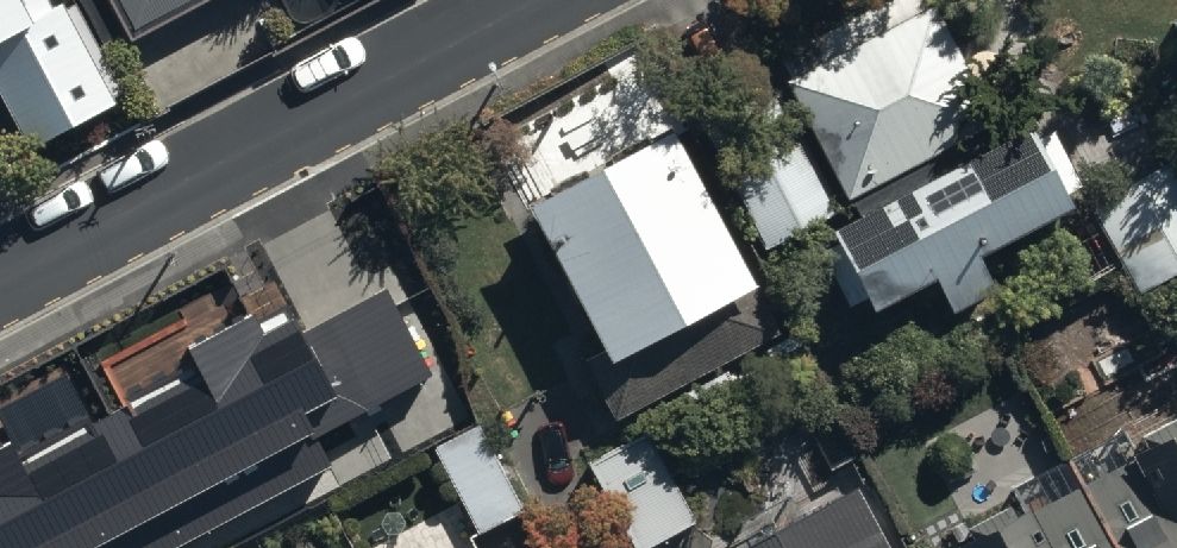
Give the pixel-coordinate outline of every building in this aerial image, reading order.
[(46,0),(0,0),(0,74),(32,138),(122,94),(77,1),(52,13),(46,0)] [(109,46),(199,0),(85,0),(109,46)] [(778,79),(853,213),(995,134),(921,0),(920,0),(778,79)] [(706,135),(772,260),(844,222),(778,98),(706,135)] [(760,286),(678,129),(612,163),(599,139),(570,154),(584,180),(533,207),(566,269),(543,282),(622,431),(775,350),(745,293),(760,286)] [(1032,140),(837,241),(879,320),(939,289),(962,332),(1002,311),(981,271),(1087,216),(1057,158),(1045,165),(1032,140)] [(1100,213),(1147,306),(1176,291),(1176,175),(1100,213)] [(198,369),(92,424),(66,375),(0,410),(0,420),(12,442),(0,448),(0,547),(180,547),(333,467),(317,437),(433,376),(387,289),(304,333),(296,319),(266,335),(255,315),(188,350),(198,369)] [(1162,371),(1048,424),(1067,465),(1011,491),(1018,506),(958,534),(965,547),(1176,547),(1176,402),(1162,371)] [(486,432),(439,455),(480,540),(528,517),(486,432)] [(590,465),(637,547),(655,547),(695,525),(644,435),(590,465)] [(858,479),(721,547),(893,547),(858,479)]
